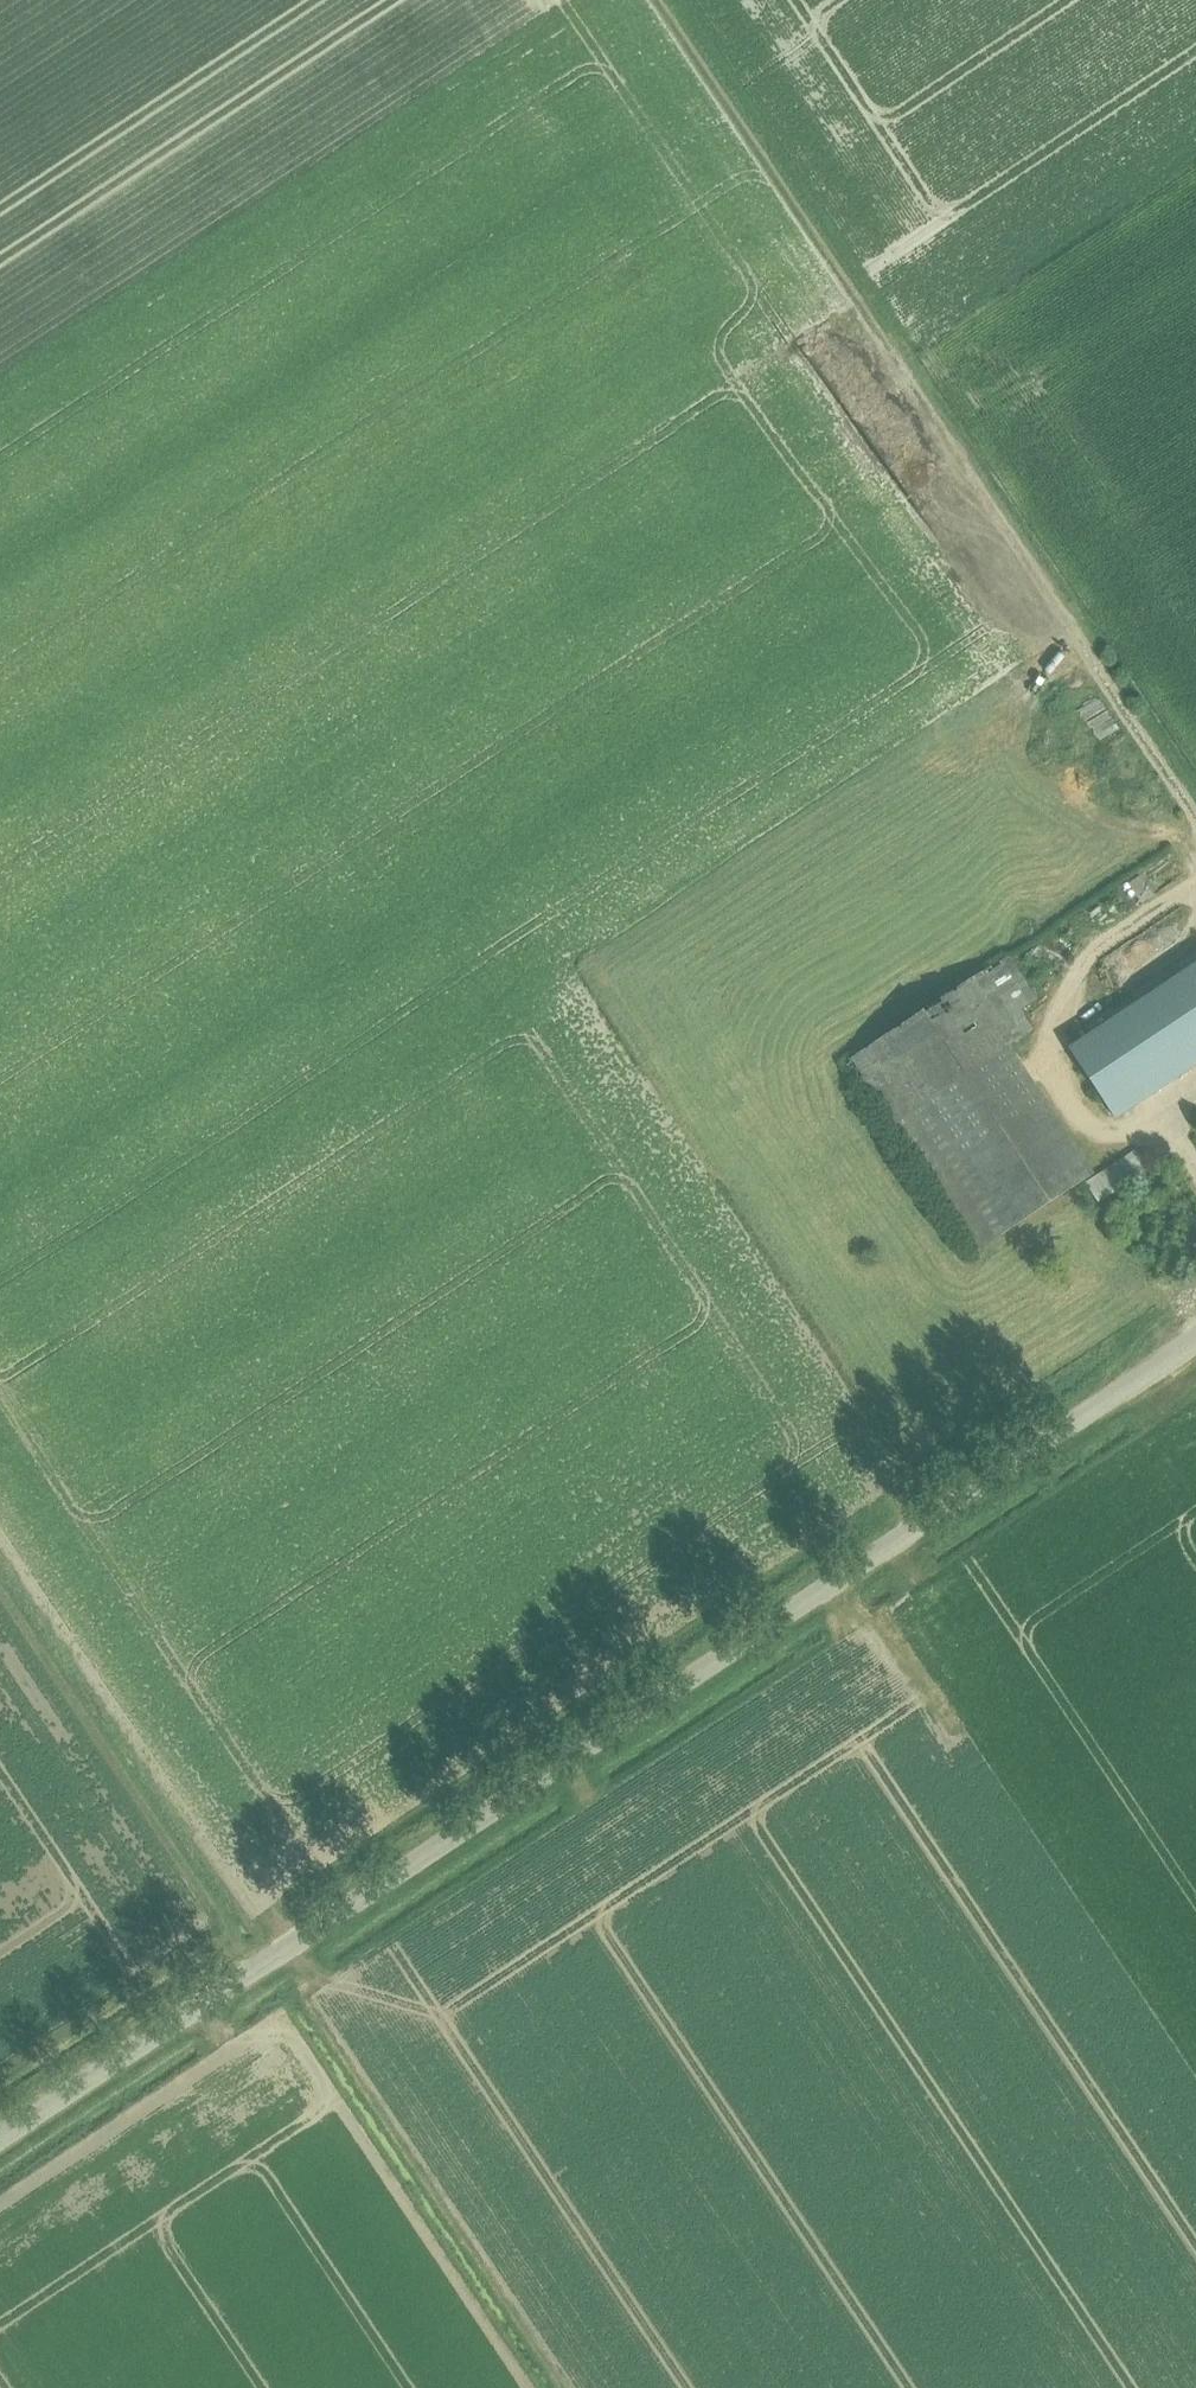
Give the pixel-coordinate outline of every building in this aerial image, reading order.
[(847,1067),(973,1254),(1094,1174),(1014,1043),(1033,1030),(1020,1010),(1037,999),(1010,958),(847,1067)] [(1195,1065),(1195,963),(1069,1048),(1116,1118),(1195,1065)] [(1098,1201),(1149,1166),(1137,1149),(1086,1183),(1098,1201)]
